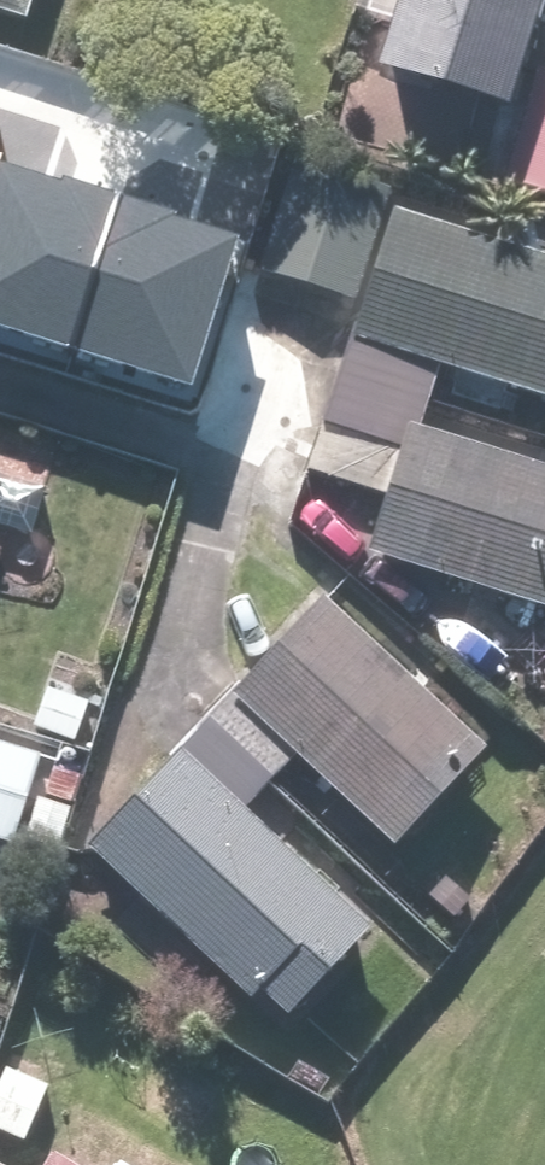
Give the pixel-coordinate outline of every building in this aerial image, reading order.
[(37,16),(42,0),(0,0),(0,5),(37,16)] [(544,63),(544,0),(413,0),(392,64),(434,78),(433,79),(529,111),(544,63)] [(506,182),(544,195),(544,63),(529,111),(506,182)] [(187,389),(237,239),(0,159),(0,329),(187,389)] [(383,557),(544,599),(544,459),(427,428),(443,368),(544,395),(544,249),(295,183),(271,275),(362,299),(316,474),(396,495),(383,557)] [(328,589),(91,842),(293,1023),(382,923),(253,807),(306,749),(411,843),(500,744),(328,589)] [(45,665),(24,721),(95,748),(116,692),(45,665)] [(0,737),(0,845),(56,861),(85,762),(0,737)] [(0,1063),(0,1139),(32,1151),(57,1086),(0,1063)] [(59,1151),(51,1164),(84,1164),(59,1151)] [(122,1157),(118,1164),(136,1164),(122,1157)]
